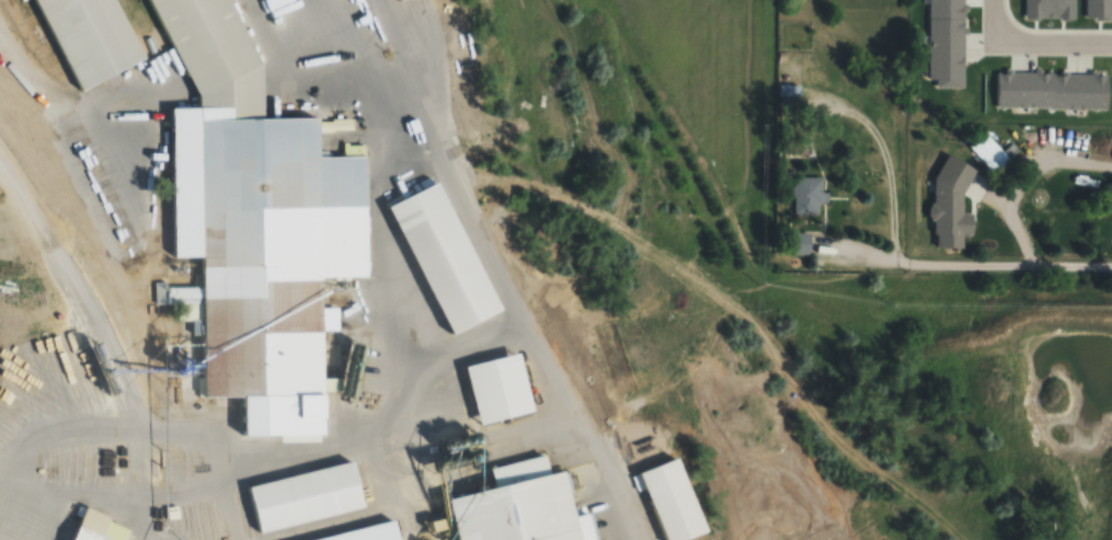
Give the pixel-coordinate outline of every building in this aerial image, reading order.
[(79,73),(40,0),(116,0),(138,43),(79,73)] [(194,97),(143,0),(224,0),(259,66),(260,122),(314,122),(316,159),(364,158),(366,279),(316,280),(317,308),(317,332),(318,395),(199,398),(197,256),(168,256),(165,106),(194,105),(194,97)] [(800,84),(778,84),(778,110),(800,110),(800,84)] [(969,177),(967,154),(952,156),(953,179),(969,177)] [(822,176),(794,176),(794,220),(822,220),(822,176)] [(431,180),(496,308),(445,335),(379,207),(431,180)] [(334,332),(317,332),(317,308),(334,308),(334,332)] [(462,369),(511,357),(525,411),(477,423),(462,369)] [(247,473),(348,447),(360,493),(259,519),(247,473)] [(547,474),(541,455),(485,469),(491,490),(445,502),(454,539),(576,539),(559,471),(547,474)] [(701,529),(676,539),(662,539),(634,474),(672,459),(701,529)] [(389,520),(312,539),(394,539),(389,520)] [(71,528),(97,539),(66,539),(71,528)]
